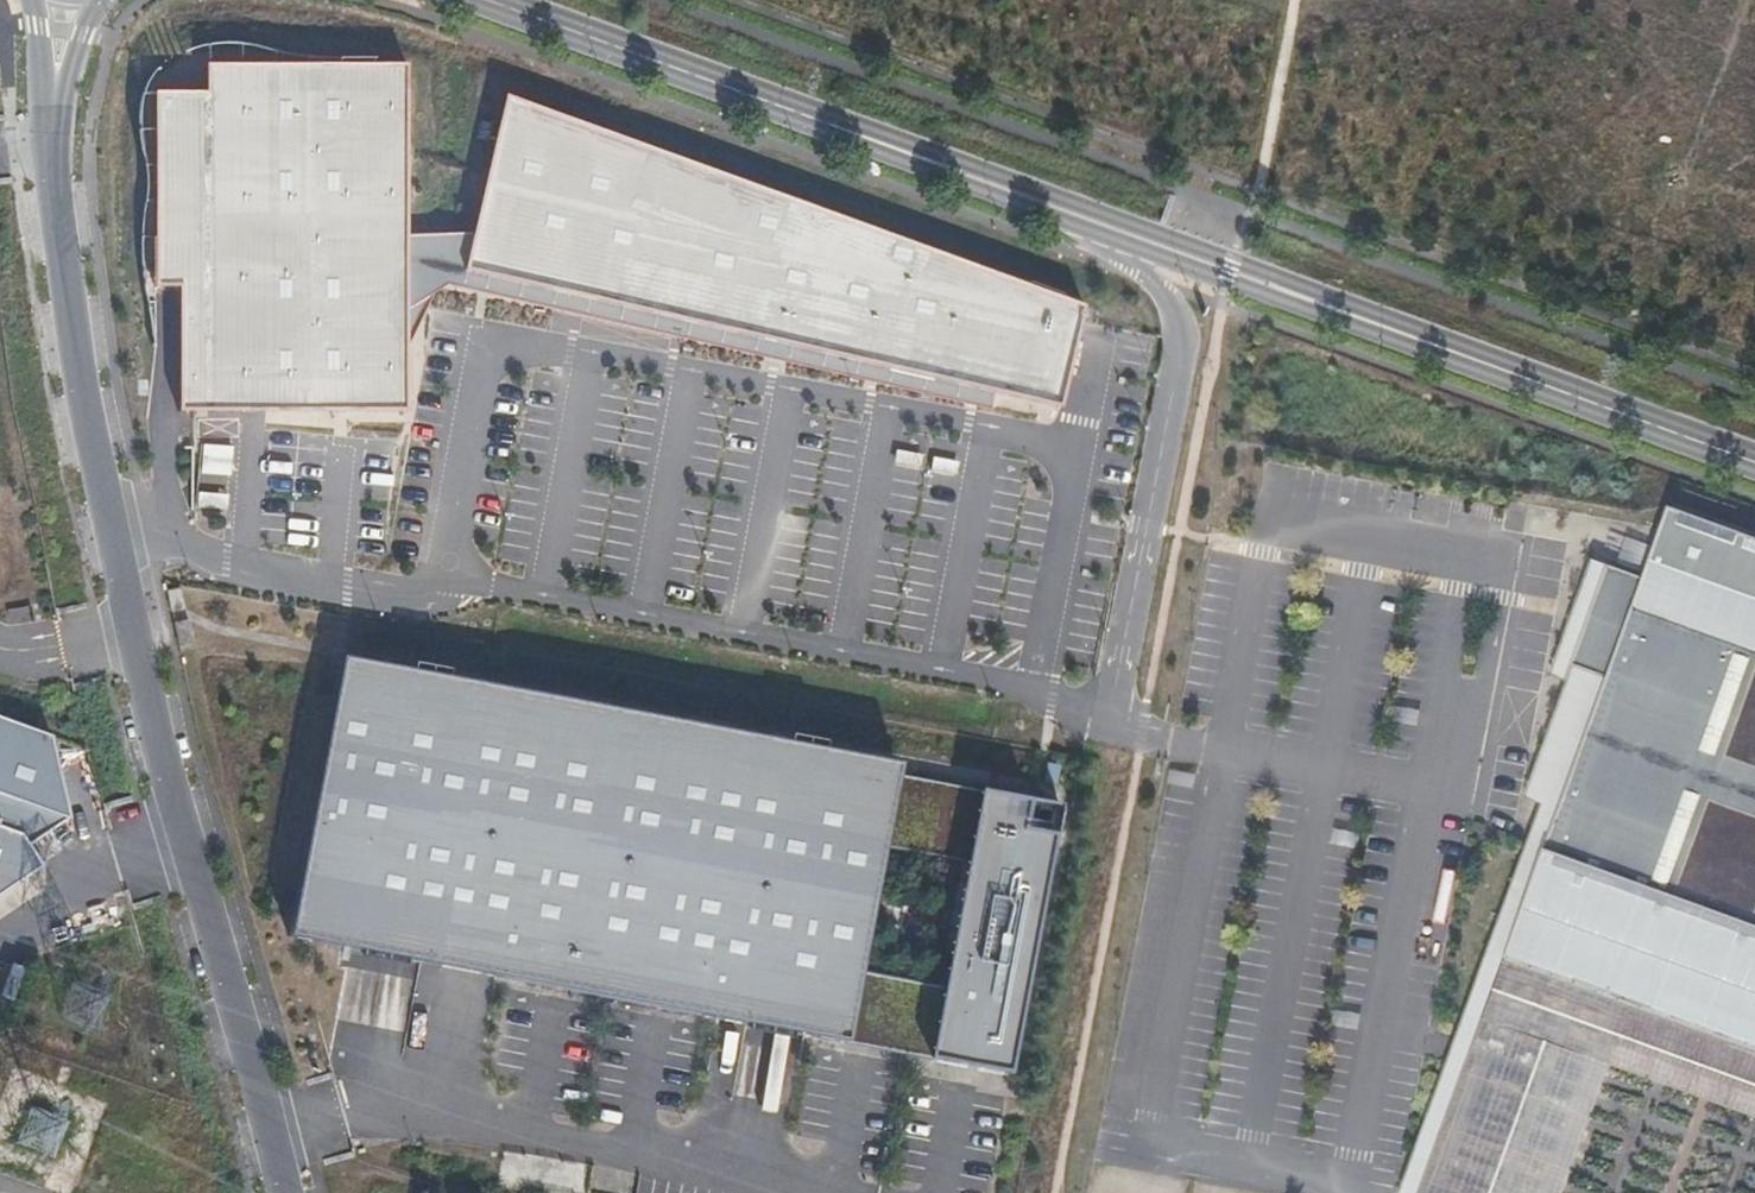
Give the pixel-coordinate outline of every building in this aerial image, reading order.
[(406,67),(204,66),(204,94),(153,95),(153,276),(177,276),(177,414),(405,414),(405,349),(405,238),(406,67)] [(734,179),(504,99),(470,239),(462,273),(690,324),(883,369),(992,395),(1070,413),(1089,329),(1091,308),(917,244),(734,179)] [(470,239),(405,238),(405,349),(431,296),(446,287),(988,413),(992,395),(883,369),(690,324),(462,273),(470,239)] [(200,473),(229,474),(231,445),(201,443),(200,473)] [(197,492),(196,507),(226,509),(227,493),(197,492)] [(1539,749),(1522,799),(1538,805),(1398,1192),(1559,1192),(1560,1192),(1578,1143),(1607,1065),(1746,1114),(1754,1116),(1754,540),(1667,509),(1641,579),(1589,560),(1547,677),(1564,683),(1539,749)] [(184,613),(179,591),(167,594),(172,615),(184,613)] [(887,782),(891,782),(894,765),(342,660),(312,817),(307,842),(289,941),(841,1045),(843,1033),(936,1050),(933,1064),(1009,1078),(1016,1041),(1061,809),(985,795),(983,806),(886,788),(887,782)] [(53,837),(50,831),(67,820),(70,820),(52,737),(0,718),(0,895),(43,866),(42,863),(45,862),(46,855),(53,837)] [(28,1104),(16,1144),(56,1157),(69,1116),(28,1104)]
